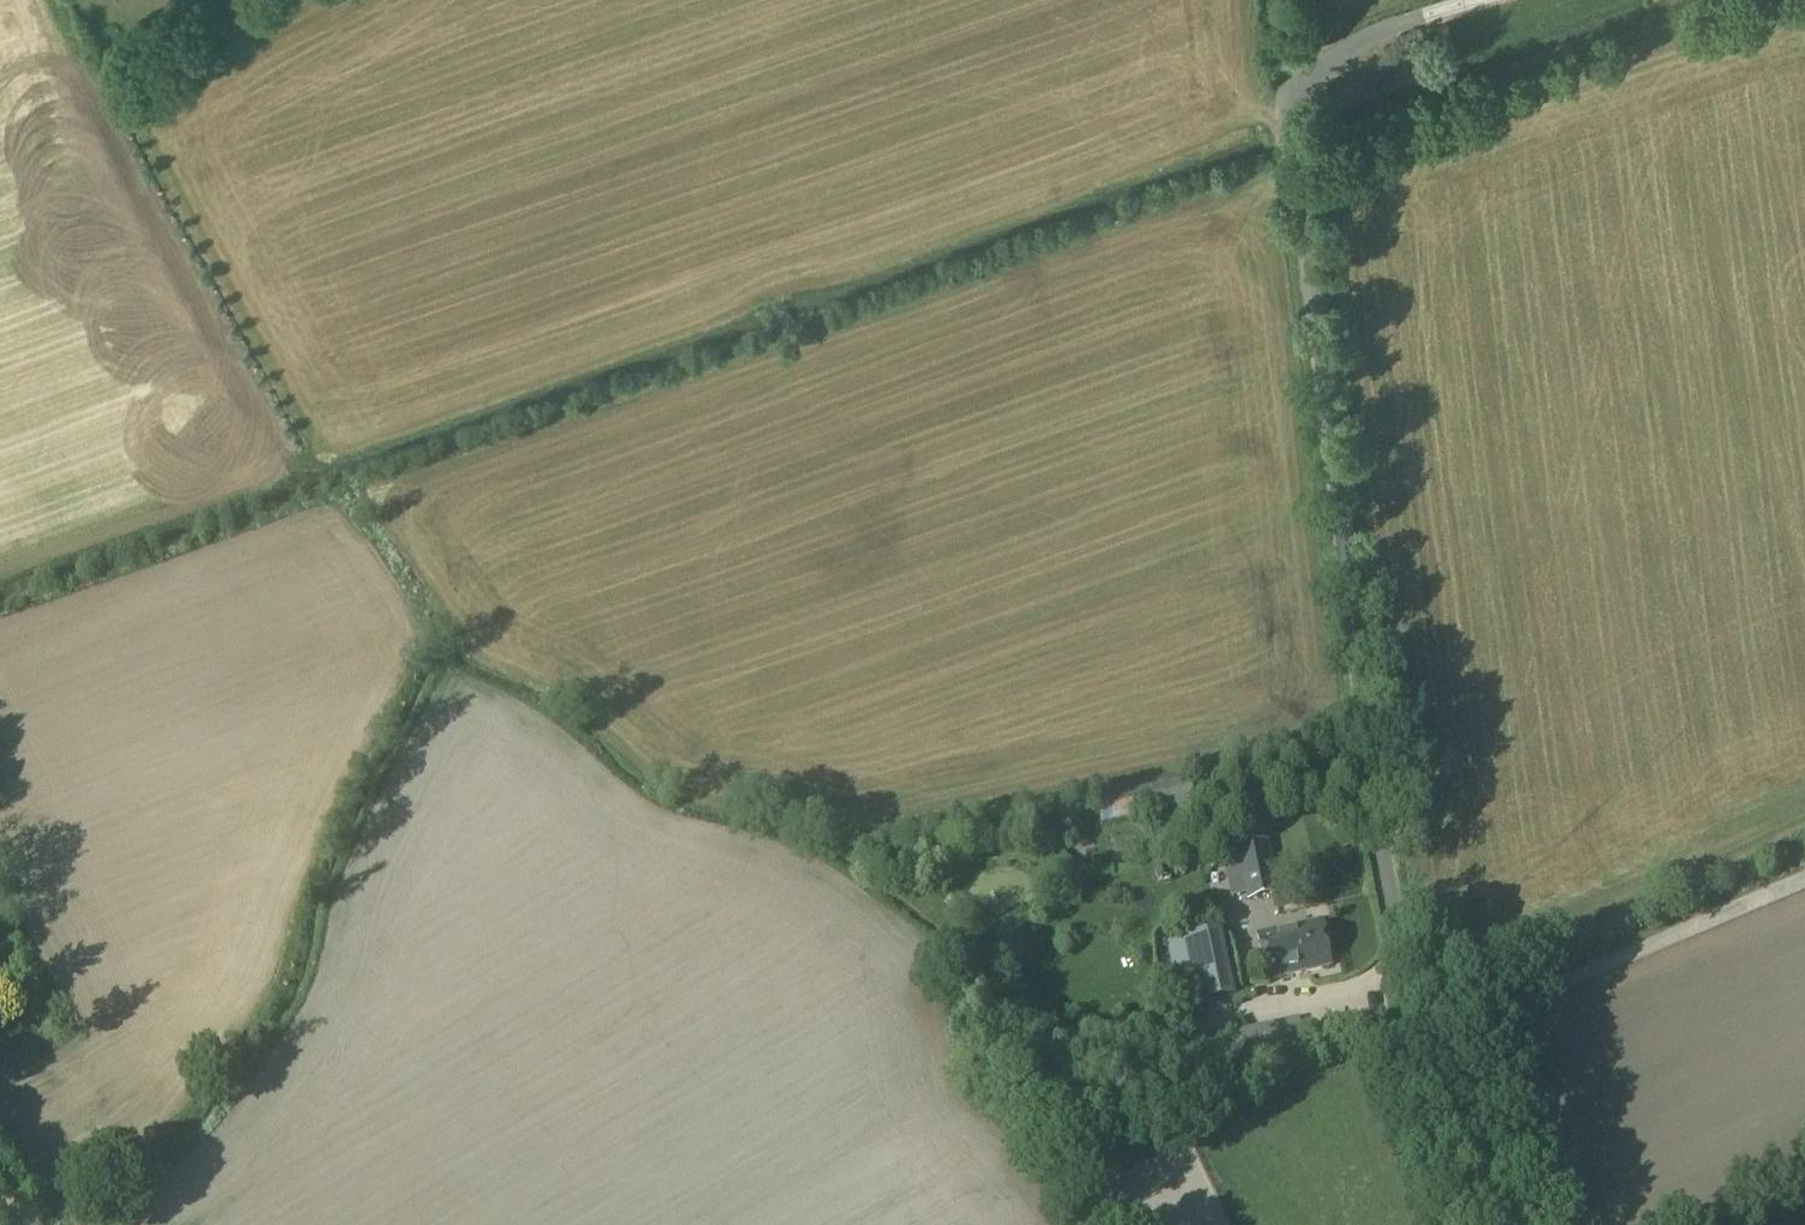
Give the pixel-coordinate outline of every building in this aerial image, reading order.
[(1195,802),(1189,777),(1095,796),(1101,822),(1195,802)] [(1248,897),(1276,891),(1266,843),(1238,850),(1248,897)] [(1321,921),(1258,935),(1267,979),(1330,965),(1321,921)] [(1222,933),(1167,943),(1181,1008),(1236,997),(1222,933)]
